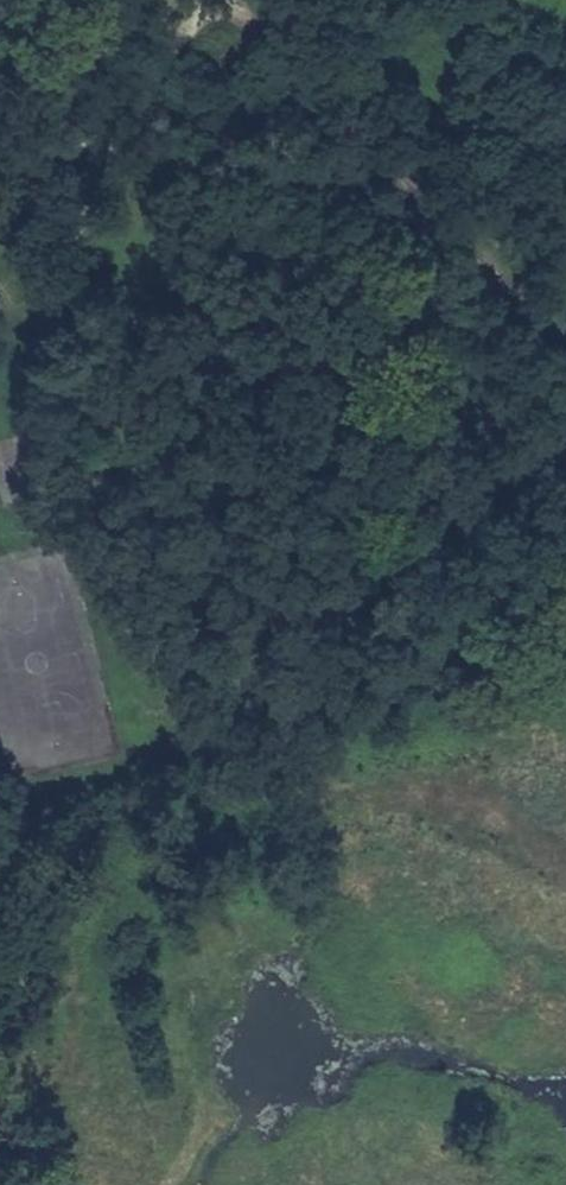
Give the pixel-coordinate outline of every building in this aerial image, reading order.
[(17,7),(4,0),(0,0),(0,37),(17,7)]
